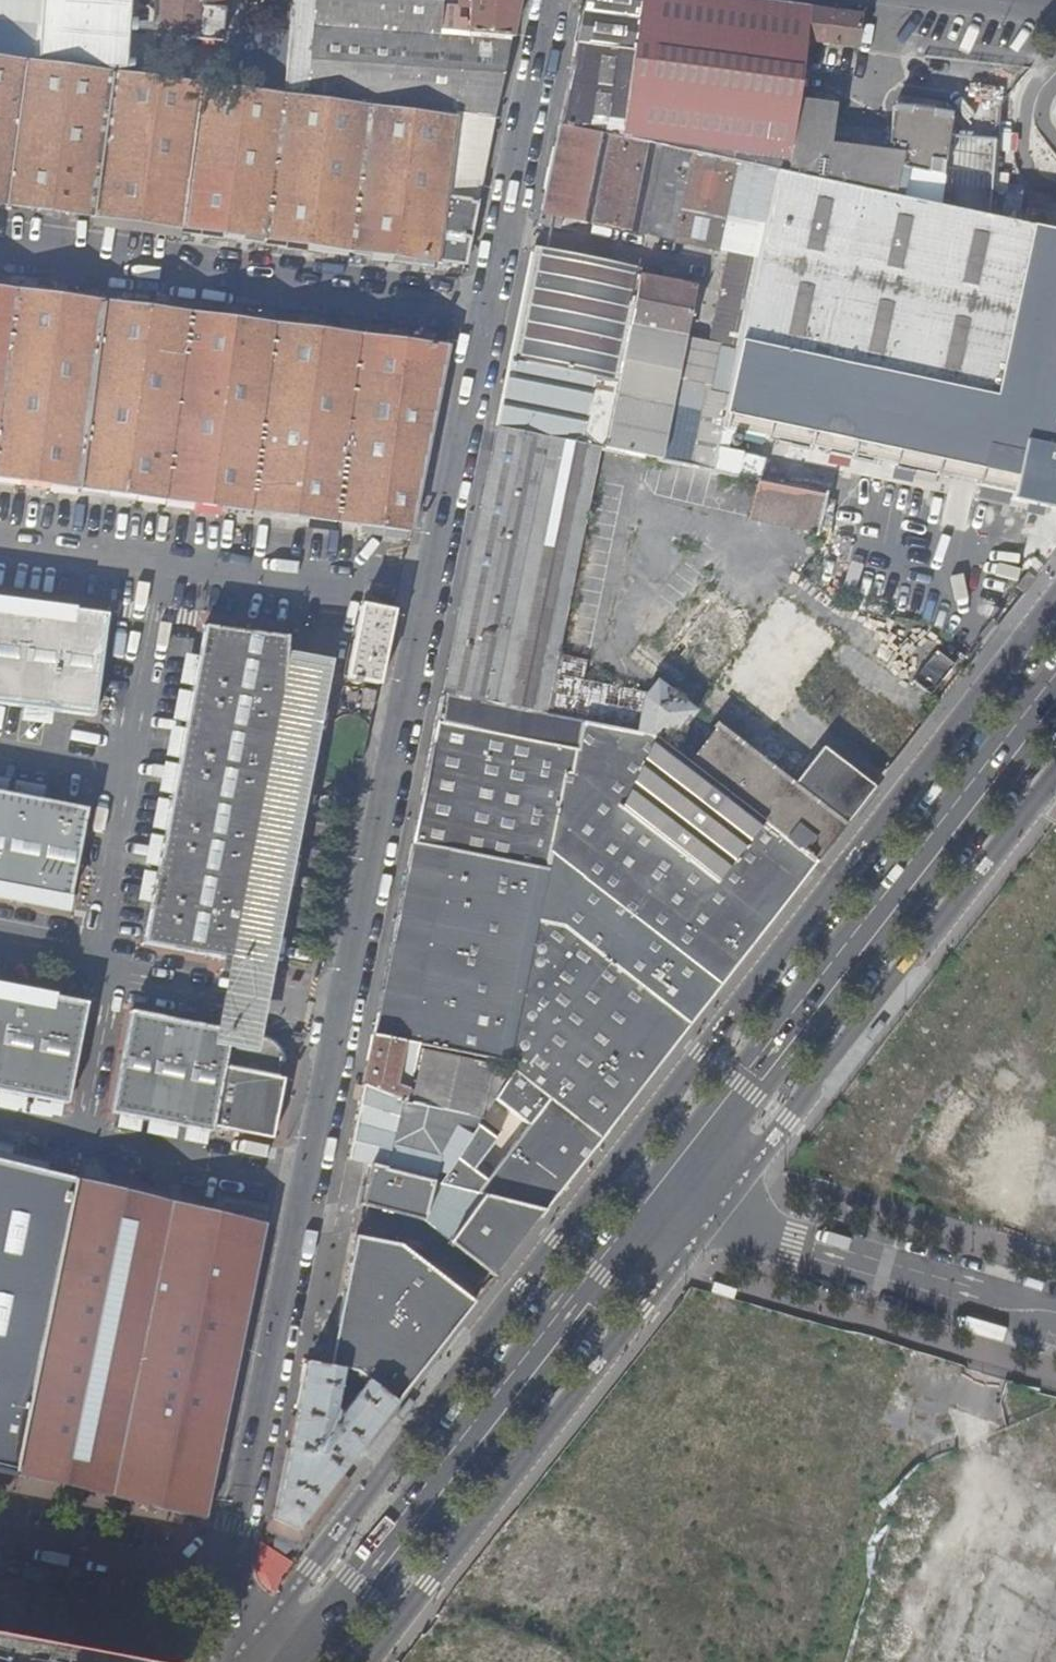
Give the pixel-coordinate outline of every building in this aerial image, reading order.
[(44,24),(74,27),(76,0),(46,0),(44,24)] [(282,93),(127,77),(469,118),(494,121),(510,41),(467,37),(459,36),(451,35),(454,5),(440,3),(441,0),(292,0),(282,93)] [(160,39),(196,42),(200,42),(222,44),(226,0),(163,0),(160,39)] [(510,41),(518,0),(470,0),(470,6),(467,37),(510,41)] [(560,126),(774,172),(893,198),(897,170),(927,175),(930,159),(945,161),(951,119),(934,116),(935,111),(913,108),(912,114),(895,111),(890,142),(894,143),(892,153),(830,144),(836,104),(798,100),(805,39),(856,46),(861,18),(721,0),(586,0),(560,126)] [(451,35),(459,36),(461,5),(454,5),(451,35)] [(459,36),(467,37),(470,6),(461,5),(459,36)] [(36,60),(38,31),(38,29),(0,26),(0,55),(36,60)] [(38,31),(36,60),(116,71),(119,43),(38,31)] [(127,77),(0,59),(0,212),(107,227),(127,77)] [(107,227),(450,266),(459,199),(469,118),(127,77),(107,227)] [(534,254),(498,429),(599,449),(662,461),(674,408),(695,412),(683,466),(711,471),(720,429),(774,172),(560,126),(542,213),(562,218),(727,254),(708,345),(686,340),(697,289),(534,254)] [(720,429),(854,458),(857,445),(1014,480),(1010,499),(1055,509),(1055,233),(893,198),(774,172),(720,429)] [(459,199),(450,266),(478,270),(489,203),(459,199)] [(559,230),(562,218),(542,213),(540,226),(559,230)] [(448,351),(0,291),(0,478),(18,480),(54,485),(195,504),(221,508),(411,534),(448,351)] [(821,536),(831,497),(764,480),(754,519),(821,536)] [(1017,588),(1025,596),(1037,580),(1028,573),(1017,588)] [(707,682),(758,612),(708,576),(657,646),(707,682)] [(776,729),(846,642),(785,593),(715,681),(776,729)] [(371,678),(389,604),(355,597),(339,672),(354,681),(353,686),(360,687),(361,682),(371,678)] [(103,722),(117,619),(74,613),(70,635),(70,636),(68,638),(65,640),(61,641),(59,641),(56,640),(55,638),(53,636),(52,634),(55,611),(0,604),(0,708),(103,722)] [(70,635),(74,613),(55,611),(52,634),(53,636),(55,638),(56,640),(59,641),(61,641),(65,640),(68,638),(70,636),(70,635)] [(244,965),(308,645),(217,630),(154,947),(244,965)] [(587,659),(558,653),(554,673),(583,679),(587,659)] [(444,693),(375,1037),(418,1045),(499,1062),(506,1067),(538,918),(568,780),(573,781),(585,722),(444,693)] [(568,780),(538,918),(565,923),(687,1027),(768,924),(716,882),(752,835),(765,845),(750,864),(790,896),(815,864),(688,765),(668,749),(650,735),(585,722),(573,781),(568,780)] [(82,889),(97,815),(0,796),(0,899),(51,909),(55,892),(56,890),(58,888),(60,887),(62,886),(64,885),(66,885),(69,885),(82,889)] [(77,914),(82,889),(69,885),(66,885),(64,885),(62,886),(60,887),(58,888),(56,890),(55,892),(51,909),(77,914)] [(538,918),(506,1067),(512,1073),(537,1092),(601,1140),(687,1027),(565,923),(538,918)] [(75,1105),(94,1008),(52,1000),(49,1020),(48,1021),(46,1024),(44,1025),(42,1026),(39,1026),(36,1025),(35,1025),(33,1023),(32,1022),(31,1020),(30,1018),(30,1016),(34,997),(0,990),(0,1090),(75,1105)] [(49,1020),(52,1000),(34,997),(30,1016),(30,1018),(31,1020),(32,1022),(33,1023),(35,1025),(36,1025),(39,1026),(42,1026),(44,1025),(46,1024),(48,1021),(49,1020)] [(119,1114),(220,1133),(221,1130),(237,1047),(239,1037),(139,1017),(119,1114)] [(418,1045),(375,1037),(350,1158),(372,1164),(435,1182),(442,1184),(512,1073),(506,1067),(499,1062),(418,1045)] [(237,1047),(221,1130),(225,1132),(274,1143),(286,1083),(282,1082),(286,1077),(290,1068),(289,1061),(287,1055),(282,1049),(276,1045),(271,1043),(261,1044),(256,1046),(252,1049),(251,1050),(237,1047)] [(601,1140),(537,1092),(521,1117),(554,1141),(560,1144),(542,1169),(564,1187),(601,1140)] [(219,1138),(220,1133),(119,1114),(119,1117),(219,1138)] [(560,1144),(554,1141),(549,1148),(543,1144),(531,1160),(542,1169),(560,1144)] [(0,1162),(0,1474),(29,1481),(88,1187),(0,1162)] [(435,1182),(372,1164),(363,1207),(427,1221),(435,1182)] [(278,1231),(88,1187),(29,1481),(220,1523),(278,1231)] [(483,1195),(448,1245),(495,1276),(545,1212),(483,1195)] [(365,1381),(395,1404),(460,1321),(472,1306),(395,1246),(357,1239),(330,1369),(344,1372),(358,1375),(365,1381)] [(330,1369),(308,1365),(278,1516),(300,1527),(303,1524),(339,1476),(341,1474),(395,1404),(365,1381),(340,1414),(335,1412),(344,1372),(330,1369)] [(340,1414),(365,1381),(358,1375),(344,1372),(335,1412),(340,1414)] [(261,1546),(250,1582),(282,1592),(293,1556),(261,1546)] [(0,1638),(0,1661),(125,1661),(0,1638)]
